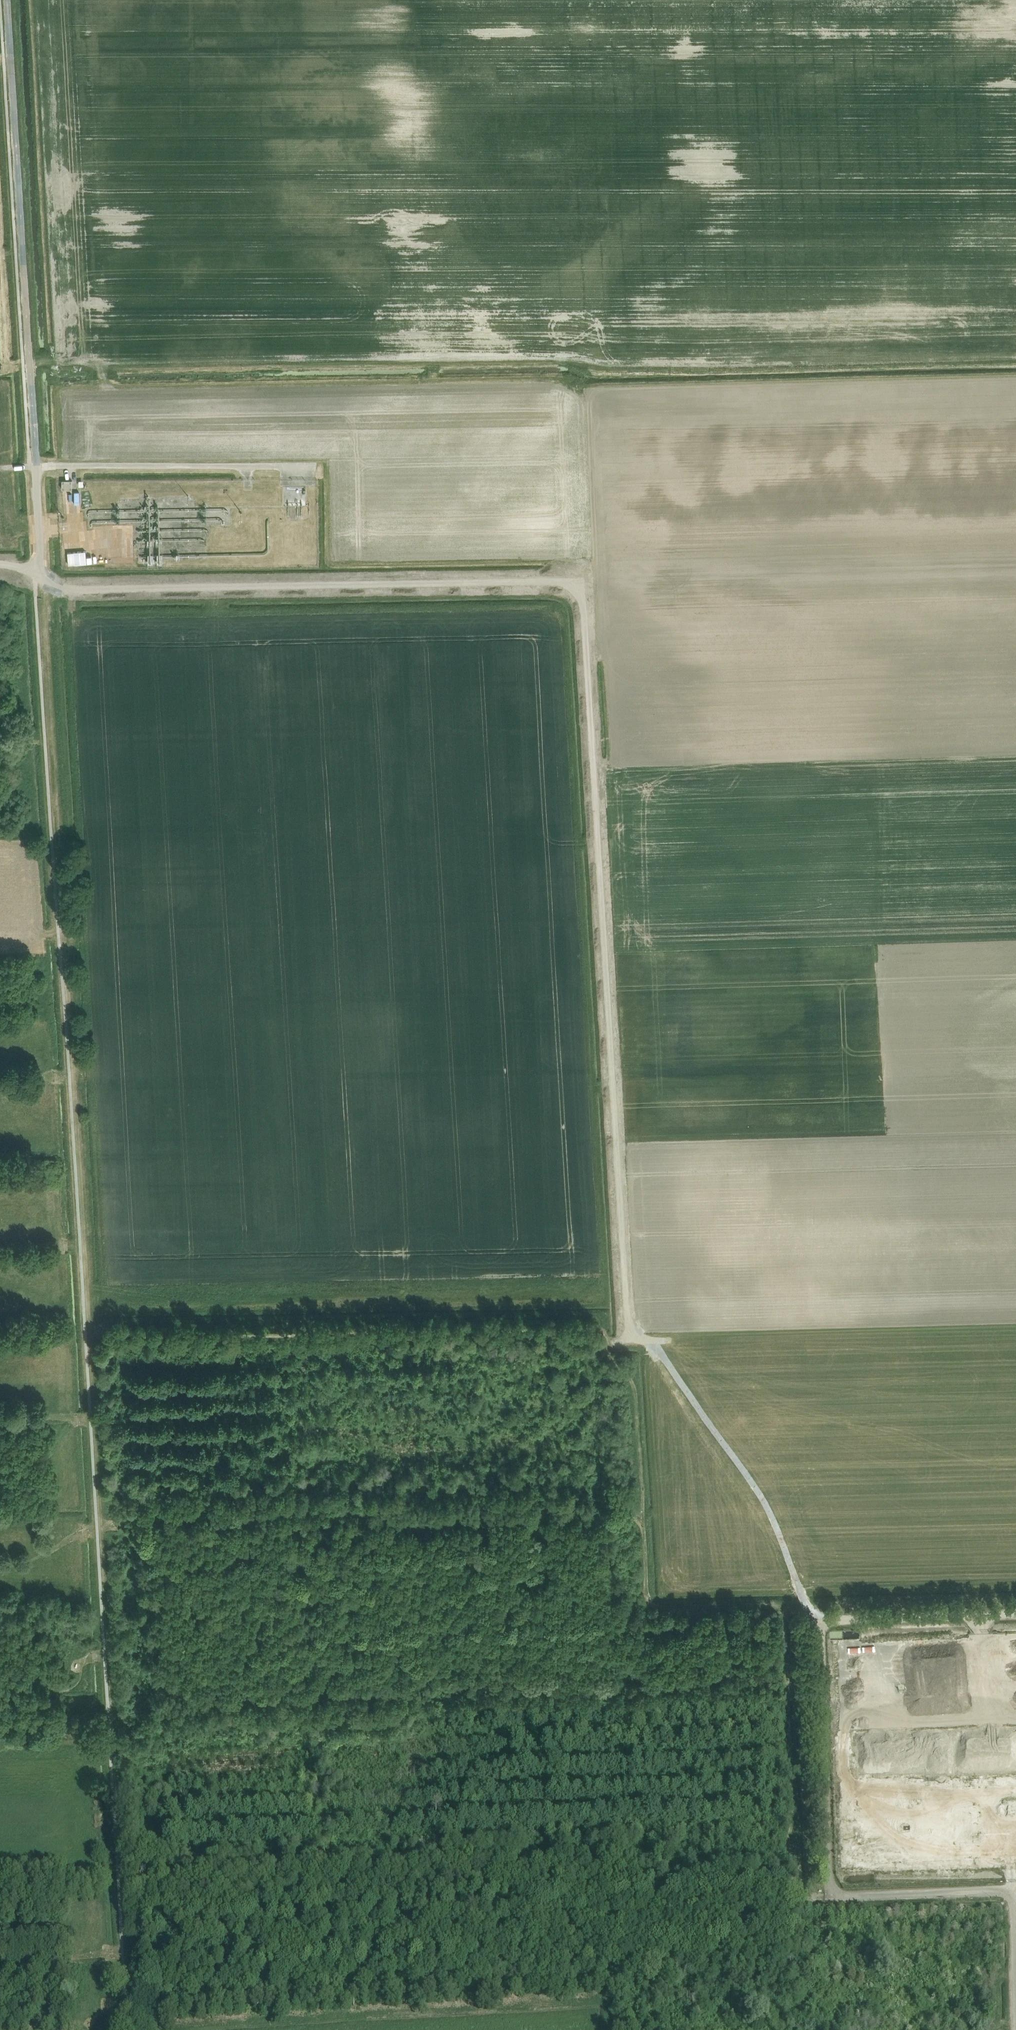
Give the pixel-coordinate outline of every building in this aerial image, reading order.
[(62,490),(72,490),(72,481),(62,481),(62,490)]
